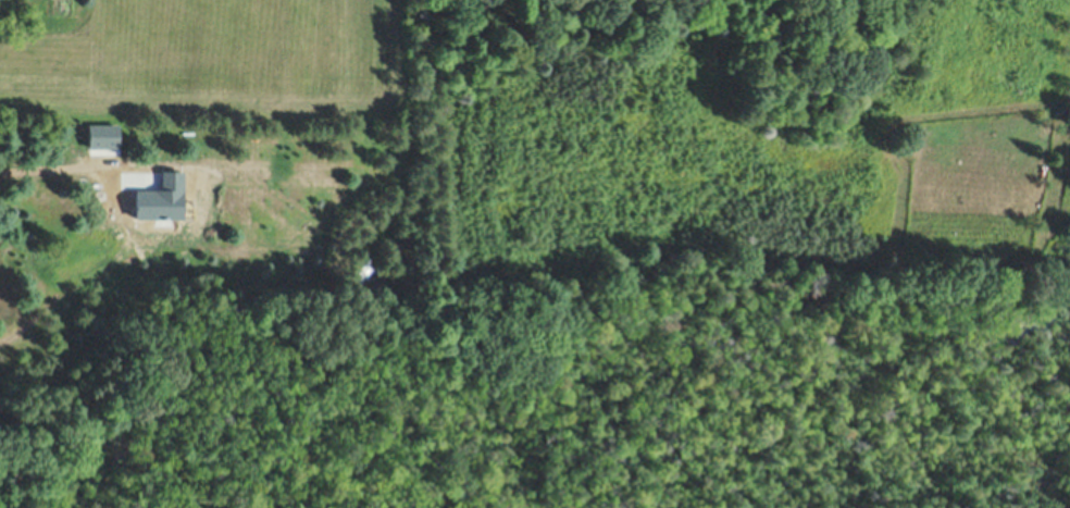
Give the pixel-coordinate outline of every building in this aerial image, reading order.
[(366,260),(358,258),(351,283),(359,286),(366,260)]
